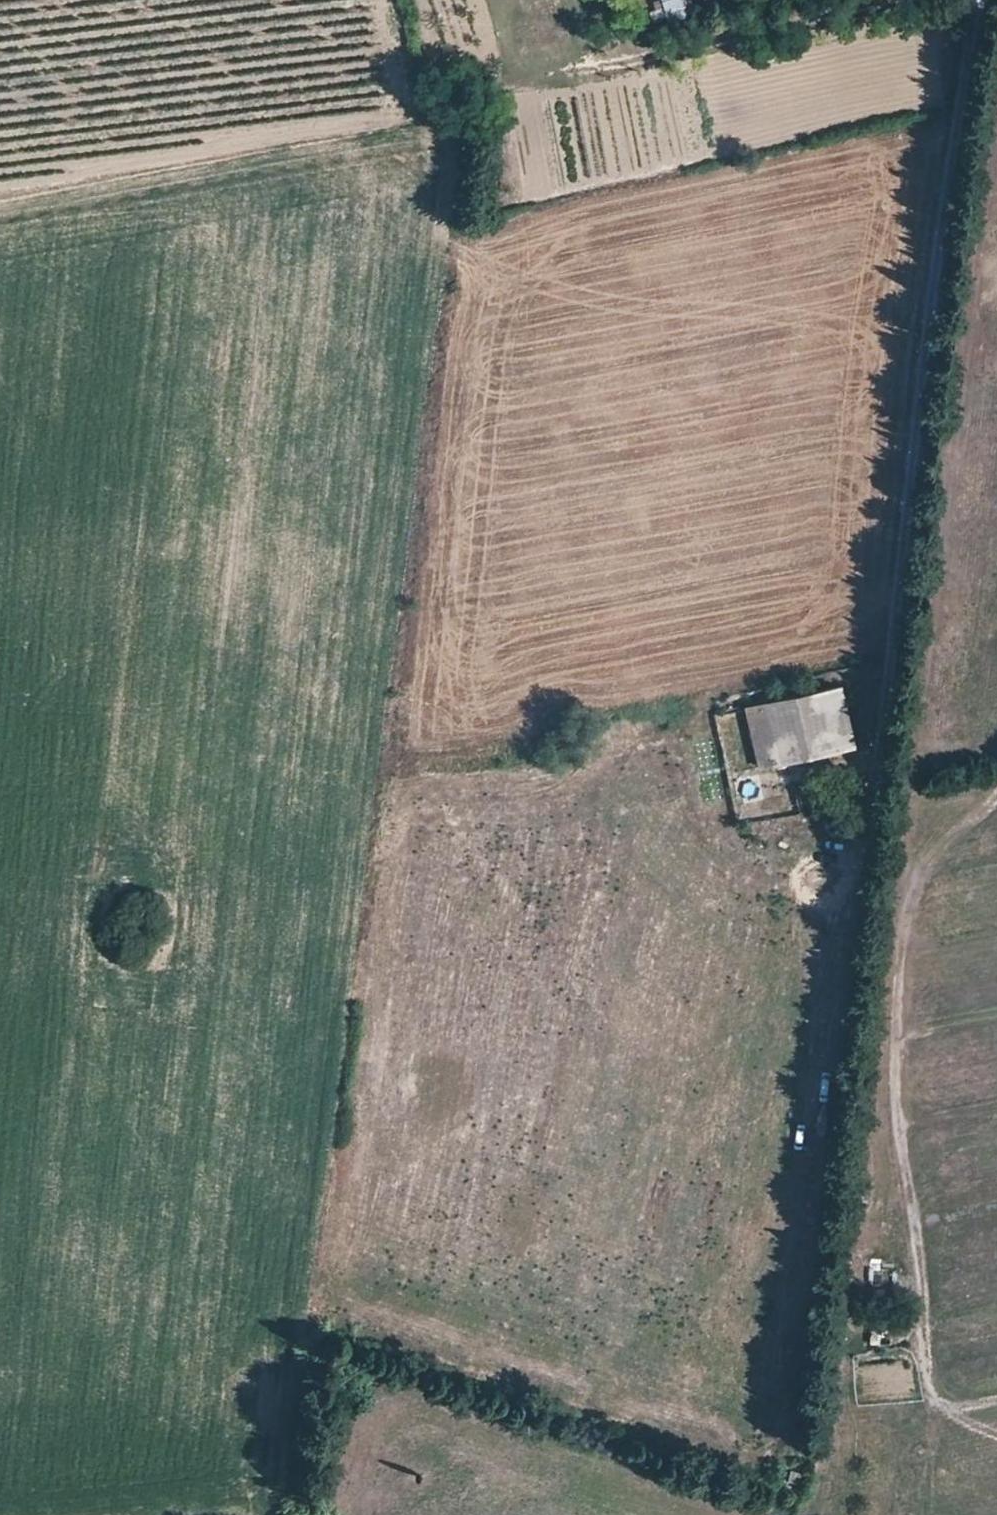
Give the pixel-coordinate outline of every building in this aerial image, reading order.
[(668,16),(694,6),(692,0),(662,0),(668,16)] [(945,14),(959,11),(956,0),(943,0),(945,14)] [(839,686),(747,707),(759,764),(852,743),(839,686)] [(147,918),(134,917),(133,929),(146,930),(147,918)]
